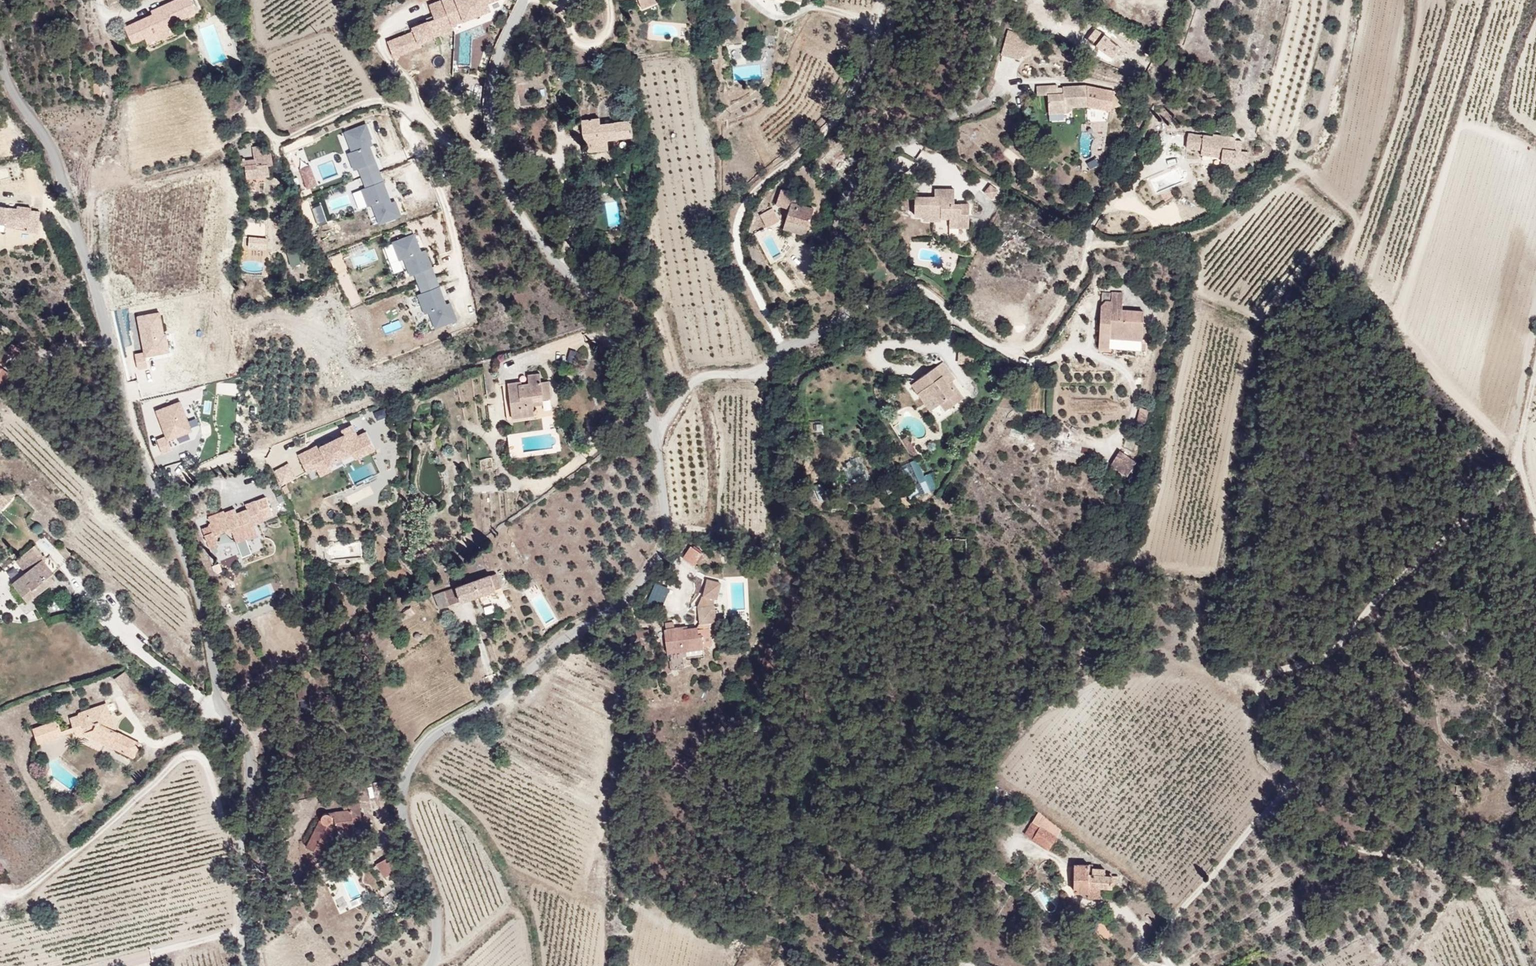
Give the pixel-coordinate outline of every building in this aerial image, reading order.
[(193,0),(178,0),(122,26),(126,47),(199,12),(193,0)] [(428,0),(433,17),(412,24),(414,29),(387,37),(393,55),(421,47),(419,41),(454,30),(452,23),(492,11),(489,2),(496,0),(429,0),(428,0)] [(642,13),(658,6),(656,0),(636,0),(642,13)] [(1043,38),(1014,28),(1006,52),(1034,60),(1043,38)] [(733,65),(733,79),(761,77),(760,64),(733,65)] [(1115,81),(1043,83),(1039,112),(1118,110),(1115,81)] [(585,120),(597,154),(635,143),(633,125),(601,130),(601,120),(585,120)] [(370,122),(343,129),(354,169),(359,168),(364,187),(361,188),(366,206),(372,204),(377,223),(396,218),(370,122)] [(1244,137),(1188,132),(1189,148),(1244,155),(1244,137)] [(236,155),(250,182),(270,179),(273,148),(236,155)] [(307,188),(318,183),(309,164),(298,169),(307,188)] [(982,191),(991,199),(999,190),(990,182),(982,191)] [(787,207),(791,190),(777,187),(774,204),(787,207)] [(921,196),(920,219),(972,229),(972,204),(959,203),(959,190),(939,188),(939,196),(921,196)] [(616,202),(603,203),(605,225),(618,224),(616,202)] [(792,203),(783,228),(808,238),(815,213),(792,203)] [(0,205),(0,225),(41,228),(40,208),(0,205)] [(772,206),(758,212),(764,226),(778,220),(772,206)] [(766,226),(754,233),(771,261),(783,253),(766,226)] [(421,230),(394,238),(406,276),(413,274),(425,313),(429,312),(434,328),(458,320),(452,301),(443,304),(421,230)] [(287,251),(290,265),(301,264),(299,249),(287,251)] [(244,261),(244,273),(264,273),(264,261),(244,261)] [(1145,307),(1104,290),(1102,354),(1146,353),(1145,307)] [(399,319),(382,325),(385,333),(402,327),(399,319)] [(966,363),(966,349),(958,349),(958,363),(966,363)] [(0,352),(0,378),(12,386),(21,368),(0,352)] [(946,362),(916,385),(944,420),(967,396),(946,362)] [(549,381),(513,379),(516,415),(554,415),(549,381)] [(1143,425),(1148,409),(1139,406),(1134,422),(1143,425)] [(343,434),(299,451),(309,477),(375,451),(367,430),(356,434),(352,424),(341,428),(343,434)] [(1110,464),(1129,476),(1138,461),(1119,449),(1110,464)] [(854,483),(868,478),(860,457),(846,462),(854,483)] [(909,461),(918,482),(925,479),(930,490),(939,487),(932,471),(924,474),(917,458),(909,461)] [(288,462),(273,470),(282,486),(297,477),(288,462)] [(820,484),(814,488),(821,499),(827,495),(820,484)] [(1,512),(12,500),(0,487),(0,511),(1,512)] [(273,497),(210,519),(221,542),(233,532),(240,549),(262,536),(259,523),(277,515),(273,497)] [(690,543),(682,558),(695,565),(703,550),(690,543)] [(44,557),(13,584),(33,606),(60,580),(44,557)] [(461,586),(465,599),(504,588),(500,572),(461,586)] [(720,584),(710,579),(705,598),(718,602),(720,584)] [(635,629),(636,636),(649,635),(649,627),(635,629)] [(667,632),(671,654),(710,652),(707,628),(667,632)] [(114,678),(122,690),(132,684),(124,672),(114,678)] [(104,703),(32,731),(84,733),(131,762),(139,746),(119,728),(104,703)] [(353,809),(312,812),(316,852),(332,850),(331,831),(355,829),(353,809)] [(1053,824),(1038,814),(1025,835),(1039,842),(1053,824)] [(383,876),(398,869),(391,855),(376,862),(383,876)] [(1088,866),(1073,865),(1071,893),(1088,895),(1088,887),(1088,875),(1088,866)] [(1105,870),(1091,868),(1091,876),(1105,879),(1105,870)] [(337,876),(341,899),(339,899),(340,906),(358,903),(352,873),(337,876)] [(1105,879),(1088,875),(1088,887),(1100,889),(1110,890),(1111,885),(1111,879),(1105,879)] [(1111,879),(1111,885),(1119,887),(1118,877),(1111,875),(1111,879)] [(1088,895),(1087,899),(1099,900),(1100,889),(1088,887),(1088,895)] [(1110,934),(1100,922),(1092,927),(1104,940),(1110,934)]
